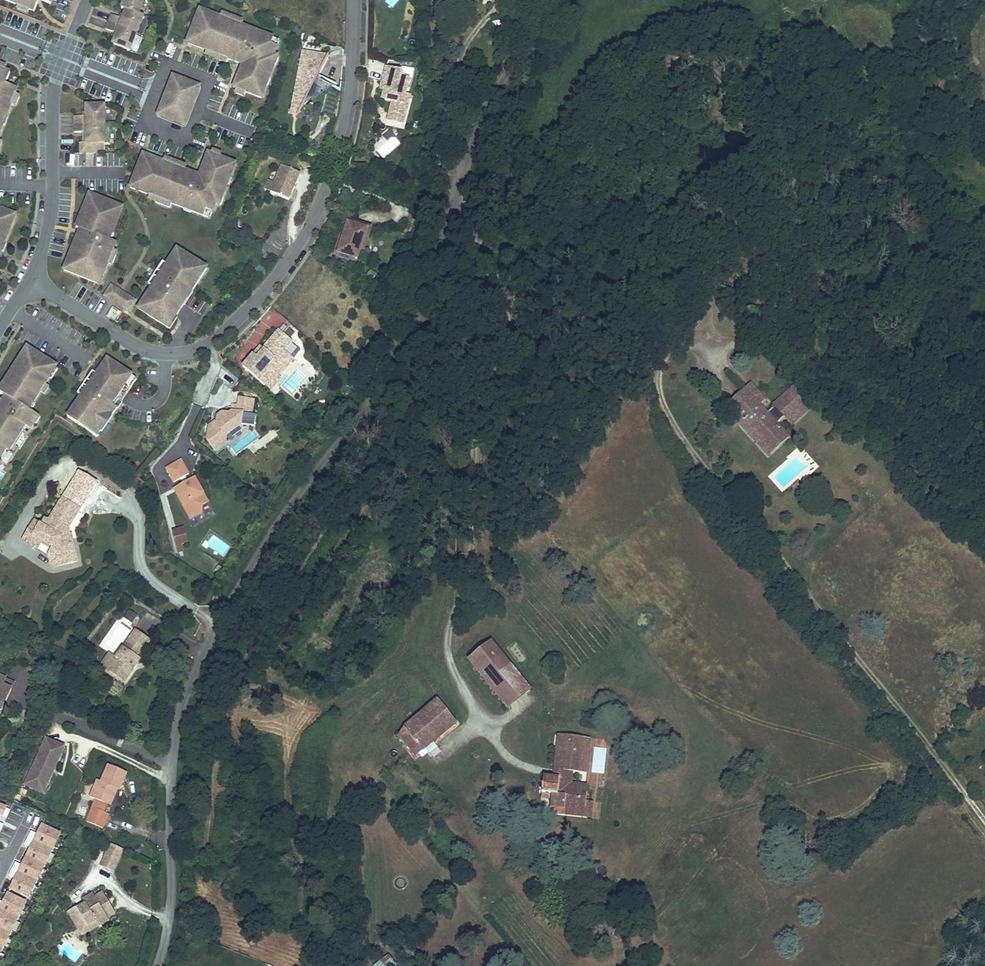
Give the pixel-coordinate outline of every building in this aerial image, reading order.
[(19,6),(30,10),(35,12),(38,4),(36,0),(4,0),(19,6)] [(106,30),(114,33),(117,35),(116,39),(114,44),(131,51),(144,16),(139,15),(145,0),(125,0),(124,3),(122,9),(127,11),(125,16),(123,20),(120,18),(112,15),(106,30)] [(28,14),(30,10),(19,6),(17,10),(28,14)] [(200,10),(189,39),(201,44),(199,48),(221,57),(229,60),(245,66),(241,76),(239,75),(234,88),(237,89),(246,93),(262,99),(267,86),(263,84),(266,78),(270,79),(275,65),(271,64),(274,57),(278,48),(272,45),(274,39),(261,34),(260,37),(253,34),(254,32),(242,27),(227,21),(224,28),(220,26),(222,19),(200,10)] [(243,22),(229,17),(227,21),(242,27),(243,22)] [(201,44),(189,39),(187,44),(199,48),(201,44)] [(278,48),(280,42),(274,39),(272,45),(278,48)] [(329,57),(303,52),(291,114),(298,115),(329,57)] [(0,63),(0,68),(7,71),(9,67),(0,63)] [(401,70),(387,66),(382,83),(386,84),(385,91),(383,98),(393,101),(390,112),(395,122),(405,116),(408,105),(406,104),(407,97),(406,95),(410,79),(400,76),(401,70)] [(14,105),(18,95),(20,90),(12,86),(9,87),(7,83),(10,82),(13,74),(7,71),(0,68),(0,140),(6,125),(3,124),(6,117),(9,118),(14,105)] [(185,125),(200,88),(175,78),(160,115),(185,125)] [(18,107),(22,97),(18,95),(14,105),(18,107)] [(88,143),(98,143),(106,143),(106,106),(88,106),(88,117),(76,117),(76,133),(88,133),(88,143)] [(98,143),(88,143),(85,143),(85,152),(98,152),(98,143)] [(223,199),(228,185),(225,183),(227,177),(231,178),(236,165),(221,159),(211,155),(209,154),(203,168),(205,168),(202,178),(156,160),(154,164),(142,160),(131,188),(158,199),(172,204),(185,209),(186,207),(193,209),(192,212),(205,217),(207,211),(213,214),(216,204),(219,197),(223,199)] [(154,164),(156,160),(144,155),(142,160),(154,164)] [(270,191),(289,199),(301,172),(282,164),(274,182),(269,179),(265,189),(270,191)] [(119,205),(91,194),(86,208),(89,209),(86,216),(83,215),(78,228),(83,230),(75,250),(78,251),(75,258),(71,256),(65,270),(96,283),(101,270),(106,272),(110,263),(114,251),(118,243),(113,241),(108,239),(111,232),(114,233),(119,220),(114,218),(119,205)] [(172,204),(158,199),(156,203),(171,209),(172,204)] [(119,220),(125,208),(119,205),(114,218),(119,220)] [(4,252),(1,251),(4,244),(6,245),(18,216),(0,209),(0,261),(4,252)] [(210,219),(213,214),(207,211),(205,217),(210,219)] [(371,225),(366,224),(367,222),(346,216),(334,254),(355,260),(356,258),(359,259),(371,225)] [(208,268),(178,249),(159,279),(161,280),(156,286),(155,285),(139,308),(169,328),(208,268)] [(119,253),(114,251),(110,263),(114,265),(119,253)] [(101,284),(106,272),(101,270),(96,283),(101,284)] [(137,301),(112,284),(105,295),(130,312),(137,301)] [(108,317),(116,321),(122,312),(114,307),(108,317)] [(265,349),(281,331),(278,328),(262,346),(265,349)] [(265,349),(262,346),(245,367),(271,389),(287,371),(286,370),(293,362),(297,366),(307,353),(281,331),(265,349)] [(30,347),(13,373),(16,375),(12,381),(9,380),(2,391),(9,396),(0,410),(0,471),(12,452),(17,456),(22,449),(19,447),(27,434),(30,436),(38,424),(35,422),(39,415),(29,409),(34,402),(36,403),(53,378),(51,377),(58,365),(30,347)] [(68,418),(97,439),(138,380),(108,359),(97,375),(82,398),(68,418)] [(290,373),(297,366),(293,362),(286,370),(287,371),(290,373)] [(82,398),(97,375),(93,372),(78,395),(82,398)] [(752,380),(746,386),(760,402),(766,397),(752,380)] [(727,402),(733,409),(742,419),(744,417),(761,436),(759,439),(765,446),(784,429),(778,423),(785,416),(789,421),(811,400),(795,382),(773,403),(774,404),(775,406),(769,412),(767,410),(760,402),(746,386),(727,402)] [(254,426),(255,414),(251,414),(253,398),(238,396),(237,404),(232,403),(231,411),(228,413),(223,412),(216,416),(216,419),(216,422),(208,428),(213,434),(206,439),(213,449),(225,441),(226,435),(240,424),(254,426)] [(811,400),(789,421),(793,425),(815,404),(811,400)] [(774,404),(767,410),(769,412),(775,406),(774,404)] [(742,419),(733,409),(728,412),(759,446),(767,456),(789,435),(784,429),(765,446),(759,439),(761,436),(744,417),(742,419)] [(191,474),(184,460),(169,468),(177,482),(191,474)] [(210,501),(197,478),(177,489),(193,518),(204,512),(204,505),(210,501)] [(83,514),(66,504),(53,526),(49,533),(45,530),(38,526),(27,545),(31,547),(35,539),(46,546),(58,553),(53,560),(57,573),(69,570),(82,566),(79,557),(73,539),(72,540),(69,541),(67,536),(70,535),(70,534),(83,514)] [(187,529),(175,533),(180,549),(186,547),(192,545),(187,529)] [(46,546),(35,539),(31,547),(42,553),(46,546)] [(186,547),(180,549),(181,555),(188,553),(186,547)] [(230,572),(224,568),(219,573),(225,578),(230,572)] [(111,670),(118,675),(122,669),(131,675),(140,662),(138,660),(142,654),(153,639),(138,628),(119,656),(120,657),(111,670)] [(506,707),(527,690),(489,643),(467,660),(506,707)] [(122,669),(118,675),(127,681),(131,675),(122,669)] [(5,682),(13,686),(16,680),(7,676),(5,682)] [(6,702),(7,700),(13,686),(5,682),(0,680),(0,699),(6,702)] [(403,727),(398,735),(414,756),(456,722),(438,699),(403,727)] [(544,777),(541,788),(549,789),(548,794),(546,813),(561,815),(561,809),(582,811),(584,802),(586,785),(569,783),(563,782),(565,771),(571,772),(578,773),(583,739),(557,736),(551,778),(544,777)] [(589,740),(583,739),(578,773),(585,773),(589,740)] [(51,787),(69,749),(51,741),(33,779),(51,787)] [(101,780),(93,797),(109,804),(116,788),(118,789),(120,790),(127,773),(112,765),(104,782),(101,780)] [(48,794),(51,787),(33,779),(30,786),(48,794)] [(116,788),(109,804),(111,805),(118,789),(116,788)] [(561,809),(561,815),(591,819),(593,803),(584,802),(582,811),(561,809)] [(11,811),(0,806),(0,815),(7,818),(11,811)] [(94,808),(88,822),(103,829),(109,814),(94,808)] [(334,821),(334,834),(346,834),(346,823),(343,823),(342,821),(334,821)] [(16,881),(12,890),(31,900),(63,836),(47,828),(42,837),(36,833),(29,846),(34,849),(24,868),(17,864),(10,878),(16,881)] [(115,869),(123,849),(110,844),(102,863),(115,869)] [(72,909),(78,922),(87,917),(90,922),(97,919),(100,924),(109,919),(107,915),(104,909),(113,904),(106,890),(98,894),(96,892),(86,897),(88,901),(90,904),(83,908),(81,904),(72,909)] [(28,905),(12,897),(8,905),(1,902),(0,903),(0,960),(28,905)] [(104,909),(107,915),(117,910),(113,904),(104,909)] [(87,917),(78,922),(84,932),(100,924),(97,919),(90,922),(87,917)] [(376,965),(393,965),(396,964),(389,955),(376,965)]
